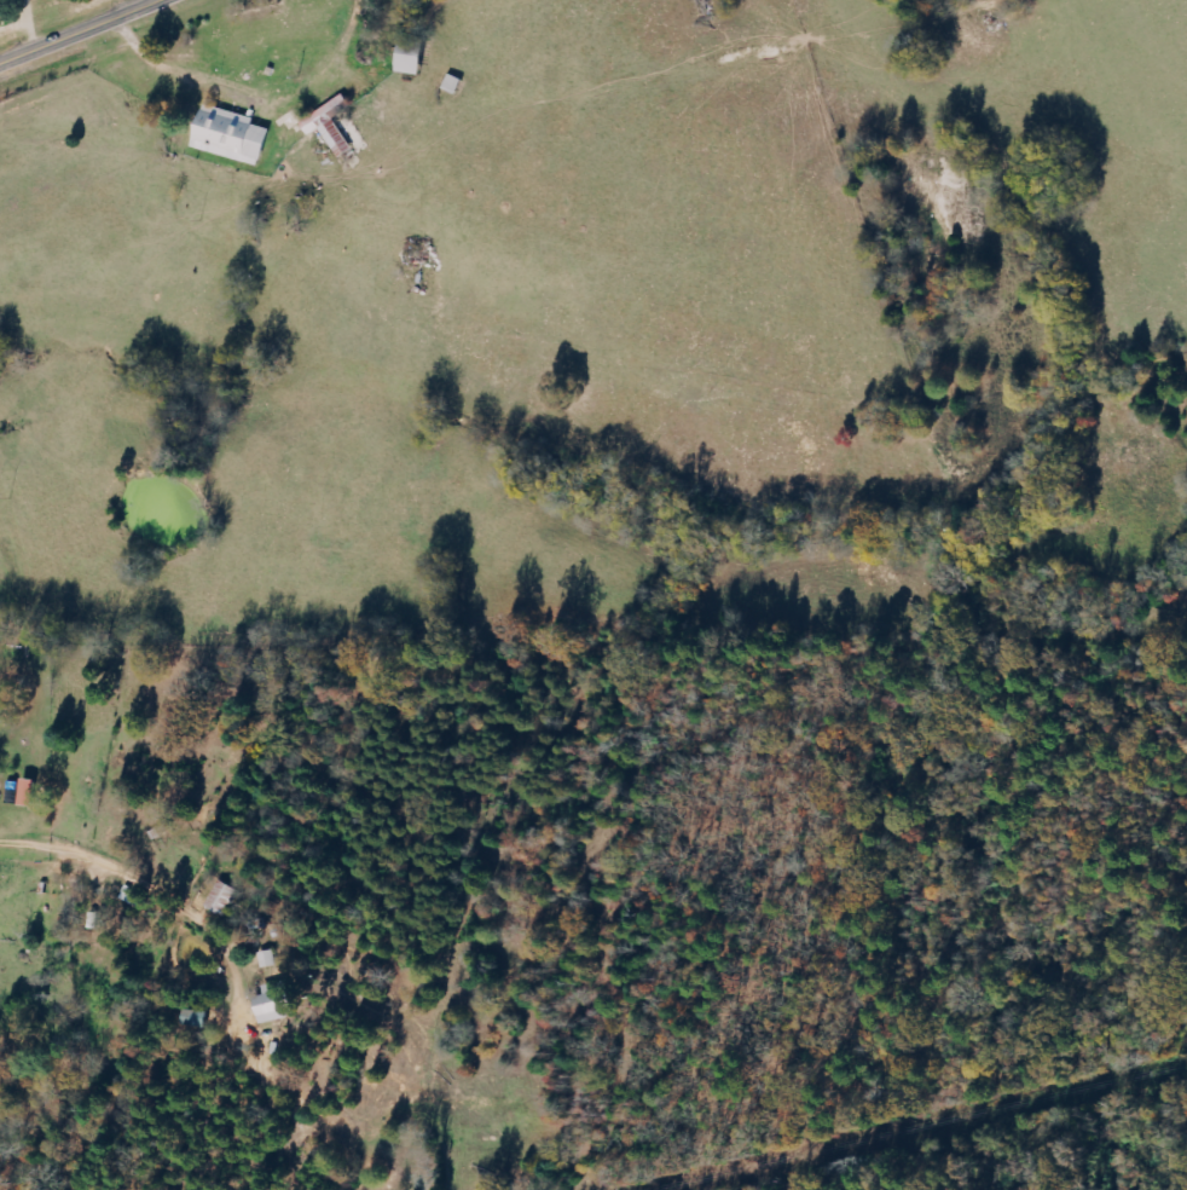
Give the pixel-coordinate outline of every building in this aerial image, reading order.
[(428,42),(403,40),(401,74),(426,75),(428,42)] [(264,166),(273,130),(256,125),(258,118),(207,105),(196,149),(264,166)] [(37,807),(39,780),(25,779),(24,806),(37,807)] [(228,917),(241,890),(222,880),(208,907),(228,917)] [(268,995),(258,997),(264,1024),(296,1016),(288,981),(266,986),(268,995)] [(211,1011),(189,1010),(188,1027),(210,1028),(211,1011)]
